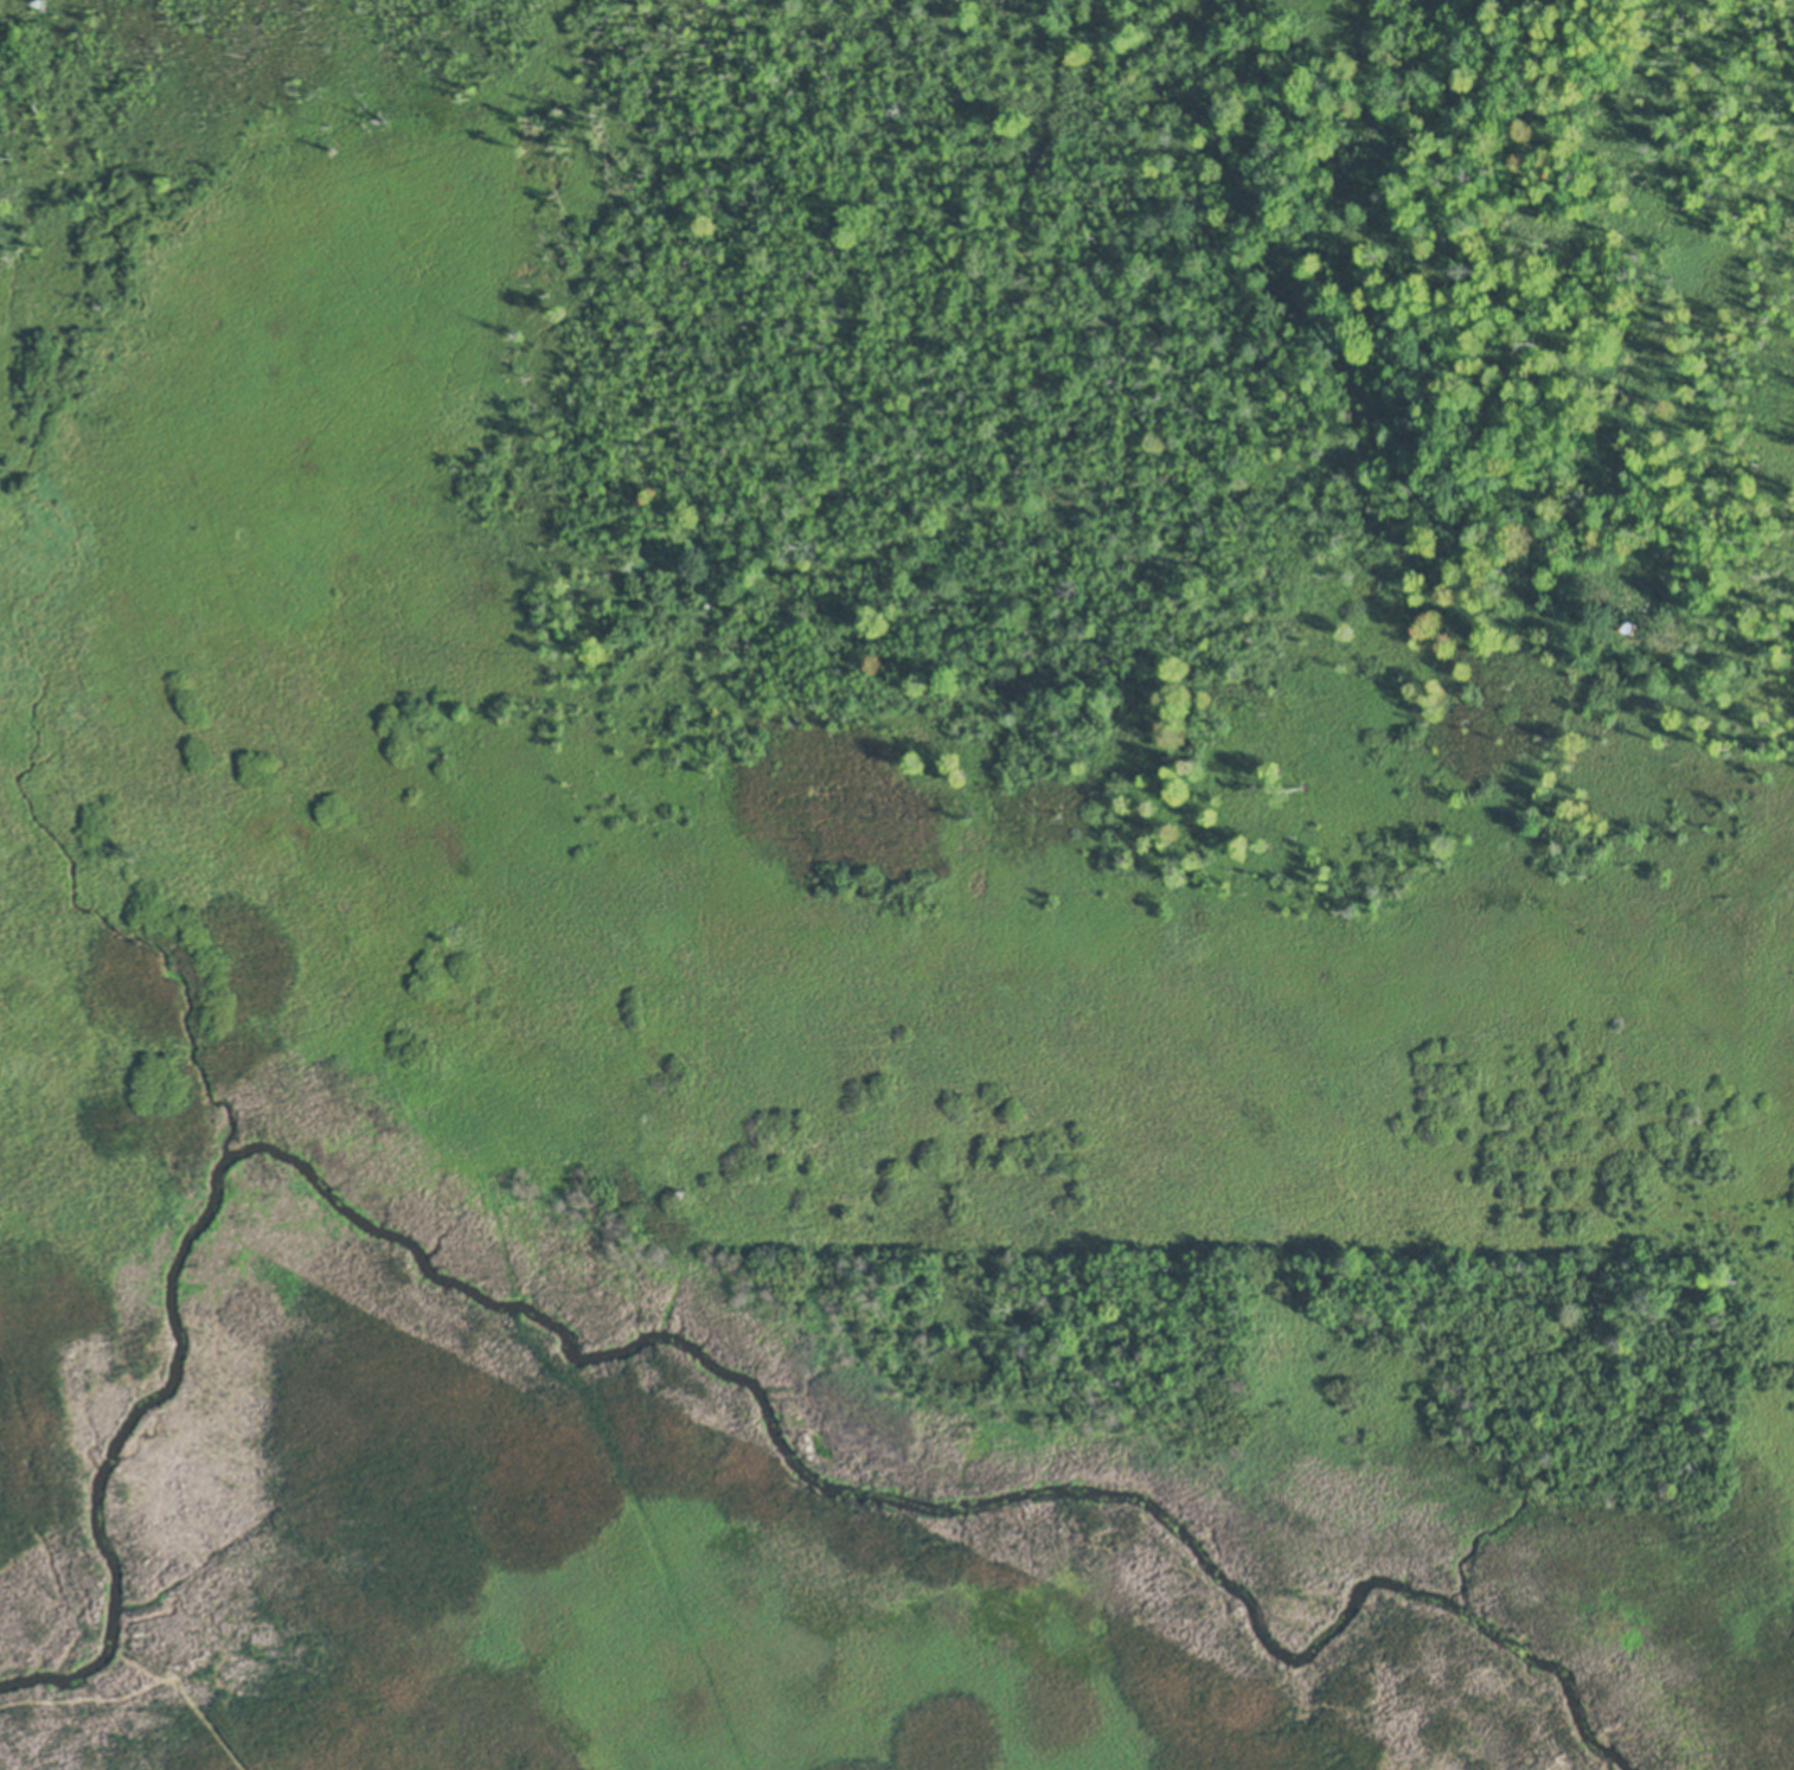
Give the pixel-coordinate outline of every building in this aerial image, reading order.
[(1636,621),(1632,630),(1623,627),(1628,617),(1636,621)]
